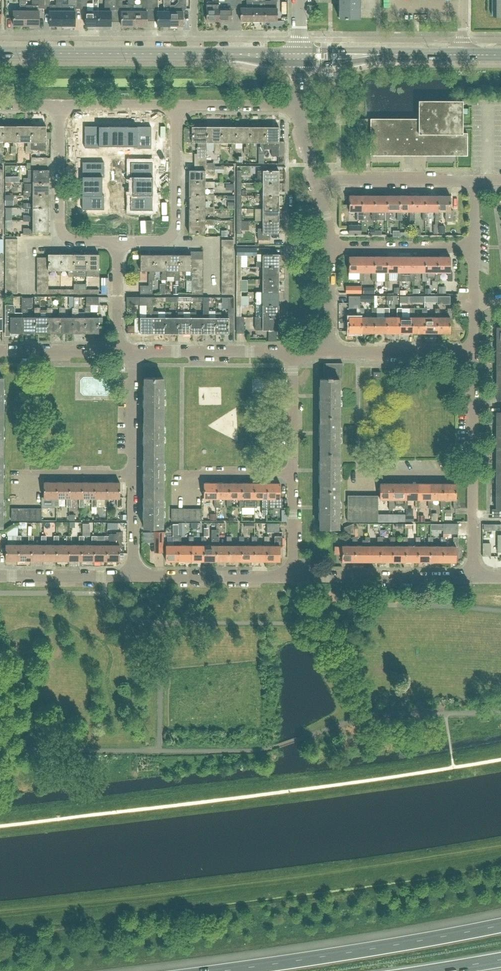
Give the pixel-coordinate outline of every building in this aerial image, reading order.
[(26,26),(39,26),(39,8),(44,8),(44,0),(33,0),(33,4),(27,4),(27,5),(27,10),(26,26)] [(63,5),(63,10),(62,10),(62,26),(75,26),(75,8),(80,8),(80,0),(69,0),(69,3),(63,3),(63,5)] [(98,26),(111,26),(111,11),(116,11),(116,0),(105,0),(105,11),(98,11),(98,26)] [(122,11),(121,26),(134,26),(134,4),(135,4),(135,0),(128,0),(128,5),(122,5),(122,0),(116,0),(116,11),(122,11)] [(134,26),(147,26),(147,11),(147,8),(152,8),(152,0),(141,0),(141,4),(135,4),(134,4),(134,26)] [(170,5),(170,0),(164,0),(164,11),(157,11),(157,26),(170,26),(170,5)] [(170,26),(182,26),(183,12),(186,8),(186,0),(178,0),(178,2),(175,5),(170,5),(170,26)] [(236,5),(236,0),(225,0),(225,2),(225,8),(219,8),(219,21),(232,21),(232,8),(230,8),(230,5),(236,5)] [(253,2),(253,0),(247,0),(247,8),(241,8),(241,21),(253,21),(253,2)] [(253,2),(253,21),(265,21),(265,8),(265,0),(259,0),(259,2),(253,2)] [(277,2),(277,0),(271,0),(271,8),(265,8),(265,21),(277,21),(277,2)] [(359,0),(339,0),(339,18),(359,18),(359,0)] [(491,15),(500,15),(500,0),(492,0),(491,15)] [(207,21),(219,21),(219,8),(207,8),(207,21)] [(26,26),(27,10),(14,10),(14,25),(26,26)] [(50,26),(62,26),(62,10),(50,10),(50,26)] [(98,26),(98,11),(92,11),(86,11),(86,26),(98,26)] [(370,118),(370,119),(370,155),(371,155),(371,153),(457,153),(457,155),(467,155),(467,133),(466,133),(463,133),(463,100),(419,100),(419,118),(370,118)] [(17,153),(17,142),(17,126),(2,126),(2,142),(13,142),(13,146),(11,146),(11,153),(17,153)] [(31,153),(31,149),(31,126),(17,126),(17,142),(27,142),(27,146),(25,146),(25,153),(31,153)] [(46,126),(31,126),(31,149),(39,150),(39,151),(46,151),(46,138),(46,132),(46,126)] [(85,126),(85,148),(99,148),(99,146),(99,126),(85,126)] [(99,126),(99,146),(109,146),(109,126),(99,126)] [(109,126),(109,146),(118,146),(118,127),(109,126)] [(206,159),(206,142),(206,126),(192,126),(192,142),(198,142),(198,146),(197,146),(197,151),(201,151),(201,154),(194,154),(194,159),(206,159)] [(221,142),(221,126),(206,126),(206,142),(215,142),(215,154),(221,154),(221,142)] [(235,143),(235,126),(221,126),(221,142),(231,142),(231,147),(230,147),(230,153),(235,153),(235,143)] [(235,126),(235,143),(246,143),(246,147),(244,147),(244,154),(250,154),(250,143),(250,126),(235,126)] [(265,149),(265,143),(265,127),(250,126),(250,143),(260,143),(260,147),(258,147),(258,154),(265,154),(265,149)] [(118,127),(118,146),(128,146),(128,127),(118,127)] [(128,127),(128,146),(137,146),(138,127),(128,127)] [(137,146),(137,148),(151,148),(152,127),(138,127),(137,146)] [(279,127),(265,127),(265,143),(265,149),(272,149),(272,156),(279,156),(279,143),(279,127)] [(215,162),(206,162),(206,159),(194,159),(194,170),(204,170),(204,169),(215,169),(215,162)] [(83,163),(83,177),(102,177),(102,178),(104,178),(104,163),(83,163)] [(132,163),(132,178),(134,178),(134,177),(153,178),(153,164),(132,163)] [(25,184),(33,184),(33,182),(49,182),(49,169),(47,169),(47,170),(33,170),(31,170),(28,170),(28,178),(23,178),(23,184),(25,184)] [(204,170),(194,170),(189,170),(189,182),(204,182),(205,182),(205,174),(208,174),(208,175),(215,175),(215,169),(204,169),(204,170)] [(263,183),(279,183),(279,171),(263,170),(263,183)] [(83,177),(83,187),(102,187),(102,178),(102,177),(83,177)] [(134,178),(134,187),(153,187),(153,178),(134,177),(134,178)] [(23,196),(32,196),(34,196),(33,194),(49,194),(49,182),(33,182),(33,184),(25,184),(25,191),(23,191),(23,196)] [(204,182),(189,182),(189,195),(204,195),(204,194),(205,194),(205,186),(208,186),(208,187),(214,187),(214,182),(205,182),(204,182)] [(263,183),(263,195),(279,196),(279,183),(263,183)] [(83,187),(83,196),(102,197),(102,196),(102,187),(83,187)] [(134,196),(134,197),(153,197),(153,187),(134,187),(134,196)] [(34,207),(49,207),(49,194),(33,194),(34,196),(32,196),(32,204),(29,204),(29,203),(23,203),(23,209),(32,209),(34,209),(34,207)] [(204,195),(189,195),(189,208),(204,208),(204,207),(205,207),(205,199),(208,199),(208,200),(215,200),(215,194),(205,194),(204,194),(204,195)] [(263,208),(279,208),(279,196),(263,195),(263,208)] [(364,220),(364,211),(362,211),(362,195),(349,195),(349,211),(359,211),(359,220),(364,220)] [(377,220),(377,211),(374,211),(374,195),(362,195),(362,211),(364,211),(372,211),(372,220),(377,220)] [(387,195),(374,195),(374,211),(377,211),(385,211),(385,220),(390,220),(390,211),(387,211),(387,195)] [(402,220),(402,211),(400,211),(400,195),(387,195),(387,211),(390,211),(397,211),(397,220),(402,220)] [(415,220),(415,211),(413,211),(413,195),(400,195),(400,211),(402,211),(410,211),(410,220),(415,220)] [(427,220),(427,211),(425,211),(425,195),(413,195),(413,211),(415,211),(422,211),(422,220),(427,220)] [(440,220),(440,211),(438,211),(438,195),(425,195),(425,211),(427,211),(435,211),(435,220),(437,220),(440,220)] [(451,195),(438,195),(438,211),(440,211),(447,211),(448,220),(453,220),(453,210),(451,210),(451,195)] [(83,196),(83,210),(104,211),(104,196),(102,196),(102,197),(83,196)] [(132,196),(132,211),(153,211),(153,197),(134,197),(134,196),(132,196)] [(34,209),(32,209),(32,217),(29,217),(29,216),(23,216),(23,221),(32,221),(33,221),(33,220),(49,220),(49,207),(34,207),(34,209)] [(204,208),(189,208),(189,220),(204,220),(204,219),(205,219),(205,211),(208,211),(208,213),(214,213),(214,207),(205,207),(204,207),(204,208)] [(263,208),(263,220),(279,221),(279,208),(263,208)] [(214,219),(205,219),(204,219),(204,220),(189,220),(189,233),(205,233),(205,224),(208,224),(208,225),(214,225),(214,219)] [(33,221),(32,221),(32,229),(29,229),(29,228),(23,228),(23,234),(33,234),(33,233),(49,233),(49,220),(33,220),(33,221)] [(279,234),(279,221),(263,220),(263,229),(258,229),(258,240),(270,240),(270,234),(279,234)] [(361,225),(349,225),(349,234),(361,234),(361,225)] [(241,266),(241,255),(257,255),(257,248),(237,248),(237,266),(241,266)] [(48,264),(48,270),(57,270),(57,274),(61,274),(61,270),(61,254),(48,254),(48,257),(48,264)] [(73,254),(61,254),(61,270),(68,270),(68,276),(73,276),(73,254)] [(86,254),(73,254),(73,276),(86,276),(86,254)] [(99,254),(86,254),(86,276),(99,276),(99,270),(99,254)] [(153,269),(153,254),(140,254),(140,271),(150,271),(150,274),(149,274),(149,280),(154,280),(154,271),(154,269),(153,269)] [(166,269),(166,255),(153,254),(153,269),(154,269),(154,271),(163,271),(163,274),(161,274),(161,280),(167,280),(167,275),(167,271),(167,269),(166,269)] [(262,266),(279,266),(279,262),(281,262),(281,254),(279,254),(261,254),(261,261),(256,261),(256,266),(262,266)] [(178,269),(178,255),(166,255),(166,269),(167,269),(167,271),(167,275),(174,276),(174,280),(180,280),(180,271),(180,269),(178,269)] [(190,258),(191,258),(191,255),(178,255),(178,269),(180,269),(180,271),(187,271),(187,274),(186,274),(186,280),(192,280),(192,276),(192,270),(192,269),(190,269),(190,264),(190,258)] [(364,281),(364,272),(362,272),(362,256),(349,256),(349,272),(359,272),(359,281),(364,281)] [(377,281),(377,271),(374,271),(374,256),(362,256),(362,272),(364,272),(372,272),(372,281),(377,281)] [(387,256),(374,256),(374,271),(377,271),(384,272),(384,281),(389,281),(389,272),(387,272),(387,256)] [(402,281),(402,272),(400,272),(400,256),(387,256),(387,272),(389,272),(397,272),(397,281),(402,281)] [(415,281),(415,272),(412,272),(412,256),(400,256),(400,272),(402,272),(409,272),(409,281),(415,281)] [(425,256),(412,256),(412,272),(415,272),(422,272),(422,281),(427,281),(427,277),(427,272),(425,272),(425,256)] [(440,281),(440,271),(437,271),(437,256),(425,256),(425,272),(427,272),(427,277),(435,277),(435,281),(440,281)] [(437,271),(440,271),(447,271),(447,281),(453,281),(453,271),(450,271),(450,256),(437,256),(437,271)] [(262,266),(262,279),(279,279),(279,266),(262,266)] [(279,279),(262,279),(262,291),(279,291),(279,279)] [(140,285),(140,294),(153,294),(153,285),(149,285),(140,285)] [(256,291),(256,304),(279,304),(279,291),(262,291),(256,291)] [(72,308),(72,317),(73,317),(73,333),(86,333),(86,317),(84,317),(77,317),(77,313),(78,313),(78,308),(80,308),(80,296),(74,296),(74,308),(72,308)] [(99,296),(86,296),(86,308),(84,308),(84,317),(86,317),(86,333),(99,333),(99,317),(89,317),(89,313),(90,313),(90,304),(99,304),(99,296)] [(437,296),(437,304),(450,304),(450,296),(437,296)] [(22,316),(23,316),(23,333),(35,333),(35,316),(27,316),(27,314),(28,314),(28,308),(32,308),(32,297),(22,297),(22,312),(22,316)] [(140,297),(140,301),(140,333),(153,333),(153,317),(153,311),(153,301),(153,297),(140,297)] [(209,317),(209,297),(203,297),(203,301),(203,317),(203,333),(215,333),(215,317),(209,317)] [(229,329),(234,329),(234,297),(228,297),(228,317),(221,317),(221,311),(215,311),(215,317),(215,333),(229,333),(229,329)] [(359,317),(349,317),(348,332),(362,332),(362,316),(364,316),(364,307),(360,307),(360,300),(349,300),(349,308),(359,308),(359,317)] [(10,333),(23,333),(23,316),(22,316),(22,312),(15,312),(15,308),(14,304),(5,304),(5,323),(10,323),(10,333)] [(256,317),(262,317),(279,317),(279,304),(256,304),(256,317)] [(362,316),(362,332),(374,332),(374,316),(377,316),(377,307),(372,307),(372,316),(364,316),(362,316)] [(35,308),(35,316),(35,333),(48,333),(48,317),(47,317),(39,317),(39,314),(40,314),(40,308),(35,308)] [(47,308),(47,317),(48,317),(48,333),(61,333),(61,316),(60,316),(52,316),(52,314),(53,314),(53,308),(47,308)] [(73,317),(72,317),(64,317),(64,314),(65,314),(65,308),(60,308),(60,316),(61,316),(61,333),(73,333),(73,317)] [(374,316),(374,332),(387,332),(387,316),(389,316),(389,308),(384,308),(384,316),(377,316),(374,316)] [(387,316),(387,332),(400,332),(400,317),(402,317),(402,308),(397,308),(397,316),(389,316),(387,316)] [(400,317),(400,332),(412,332),(412,317),(415,317),(415,308),(409,308),(409,317),(402,317),(400,317)] [(412,317),(412,332),(425,332),(425,316),(427,316),(427,308),(422,308),(422,317),(415,317),(412,317)] [(425,316),(425,332),(437,332),(437,316),(440,316),(440,308),(435,308),(435,317),(427,316),(425,316)] [(437,316),(437,332),(450,333),(450,318),(453,318),(453,308),(447,308),(447,316),(440,316),(437,316)] [(165,317),(158,317),(158,311),(153,311),(153,317),(153,333),(165,333),(165,317)] [(178,317),(171,317),(171,311),(165,311),(165,317),(165,333),(178,333),(178,317)] [(190,333),(190,317),(184,317),(184,311),(178,311),(178,317),(178,333),(190,333)] [(191,317),(190,317),(190,333),(203,333),(203,317),(196,317),(196,311),(191,311),(191,317)] [(279,330),(279,317),(262,317),(256,317),(255,317),(255,330),(279,330)] [(337,378),(339,378),(343,378),(343,364),(343,363),(324,363),(323,378),(337,378)] [(144,396),(163,396),(163,377),(144,377),(144,396)] [(339,397),(339,378),(337,378),(323,378),(320,378),(320,397),(339,397)] [(163,415),(163,396),(144,396),(144,415),(163,415)] [(339,416),(339,397),(320,397),(320,416),(339,416)] [(163,433),(163,415),(144,415),(144,433),(163,433)] [(339,434),(339,416),(320,416),(320,434),(339,434)] [(163,452),(163,433),(144,433),(144,452),(163,452)] [(339,453),(339,434),(320,434),(320,453),(339,453)] [(163,471),(163,452),(144,452),(144,471),(163,471)] [(339,472),(339,453),(320,453),(320,471),(339,472)] [(163,471),(144,471),(144,489),(163,489),(163,471)] [(339,472),(320,471),(319,490),(339,490),(339,472)] [(59,506),(59,497),(56,497),(56,482),(43,482),(43,497),(54,497),(54,506),(59,506)] [(71,506),(71,497),(69,497),(69,482),(56,482),(56,497),(59,497),(66,497),(66,506),(71,506)] [(84,506),(84,498),(82,498),(82,482),(69,482),(69,497),(71,497),(79,497),(79,506),(84,506)] [(97,507),(97,498),(94,498),(94,482),(82,482),(82,498),(84,498),(92,498),(92,507),(97,507)] [(109,507),(109,498),(107,498),(107,482),(94,482),(94,498),(97,498),(104,498),(104,507),(109,507)] [(120,482),(107,482),(107,498),(109,498),(117,498),(117,507),(122,507),(122,497),(120,497),(120,482)] [(217,498),(217,482),(204,482),(204,498),(214,498),(214,507),(219,507),(219,498),(217,498)] [(217,498),(219,498),(226,498),(226,507),(232,507),(232,498),(229,498),(229,482),(217,482),(217,498)] [(229,498),(232,498),(239,498),(239,507),(244,507),(244,498),(242,498),(242,482),(229,482),(229,498)] [(244,507),(252,507),(257,507),(257,498),(254,498),(255,482),(242,482),(242,498),(244,498),(244,507)] [(267,482),(255,482),(254,498),(257,498),(262,498),(262,514),(267,514),(267,507),(269,507),(269,503),(270,498),(267,498),(267,482)] [(270,498),(269,503),(275,503),(275,507),(282,507),(282,497),(280,497),(280,482),(267,482),(267,498),(270,498)] [(395,505),(395,499),(393,499),(393,483),(379,483),(379,499),(389,499),(389,509),(393,509),(392,508),(395,508),(395,505)] [(408,508),(408,499),(405,499),(405,483),(393,483),(393,499),(395,499),(395,505),(403,505),(403,508),(408,508)] [(420,508),(420,499),(418,499),(418,483),(405,483),(405,499),(408,499),(415,499),(415,508),(420,508)] [(418,499),(420,499),(428,499),(428,508),(433,508),(433,499),(430,499),(431,483),(418,483),(418,499)] [(446,508),(446,499),(443,499),(443,483),(431,483),(430,499),(433,499),(441,499),(441,508),(446,508)] [(443,499),(446,499),(453,499),(453,508),(458,508),(458,498),(456,498),(456,483),(443,483),(443,499)] [(163,508),(163,489),(144,489),(143,508),(163,508)] [(339,509),(339,490),(319,490),(319,508),(339,509)] [(163,508),(143,508),(143,527),(163,527),(163,508)] [(339,509),(319,508),(319,528),(339,528),(339,509)] [(267,523),(267,532),(279,532),(279,523),(267,523)] [(458,523),(444,523),(443,523),(443,533),(458,533),(458,523)] [(18,535),(18,524),(6,530),(8,535),(8,541),(16,541),(16,535),(18,535)] [(204,545),(204,561),(216,561),(216,545),(219,545),(219,536),(216,536),(216,529),(211,529),(211,545),(206,545),(204,545)] [(120,560),(120,545),(122,545),(122,532),(117,532),(117,534),(109,534),(109,536),(110,536),(110,545),(107,545),(107,560),(120,560)] [(155,532),(155,552),(163,552),(163,532),(155,532)] [(19,544),(21,544),(21,535),(16,535),(16,544),(6,544),(6,560),(19,560),(19,544)] [(19,544),(19,560),(31,560),(31,544),(34,544),(34,535),(29,535),(29,544),(21,544),(19,544)] [(31,544),(31,560),(44,560),(44,544),(46,544),(46,535),(41,535),(41,544),(34,544),(31,544)] [(44,544),(44,560),(56,560),(56,544),(59,544),(59,535),(54,535),(54,544),(46,544),(44,544)] [(56,544),(56,560),(69,560),(69,545),(72,544),(72,535),(67,535),(67,544),(59,544),(56,544)] [(82,544),(82,560),(94,560),(94,545),(97,545),(97,535),(92,535),(92,545),(84,544),(82,544)] [(94,545),(94,560),(107,560),(107,545),(110,545),(110,536),(109,536),(104,535),(104,545),(97,545),(94,545)] [(267,545),(267,561),(280,561),(280,546),(282,546),(282,535),(275,535),(275,545),(269,545),(267,545)] [(69,545),(69,560),(82,560),(82,544),(84,544),(84,536),(79,536),(79,545),(72,544),(69,545)] [(179,545),(181,545),(181,536),(173,536),(173,545),(166,545),(166,561),(179,561),(179,545)] [(189,545),(181,545),(179,545),(179,561),(191,561),(191,545),(193,545),(193,536),(189,536),(189,545)] [(204,545),(206,545),(206,536),(201,536),(201,545),(193,545),(191,545),(191,561),(204,561),(204,545)] [(226,545),(219,545),(216,545),(216,561),(229,561),(229,545),(232,545),(232,536),(226,536),(226,545)] [(242,545),(244,545),(244,536),(239,536),(239,545),(232,545),(229,545),(229,561),(242,561),(242,545)] [(254,545),(257,545),(257,536),(252,536),(252,545),(244,545),(242,545),(242,561),(254,561),(254,545)] [(267,545),(269,545),(269,536),(264,536),(264,545),(257,545),(254,545),(254,561),(267,561),(267,545)] [(355,545),(357,545),(357,536),(352,536),(352,545),(342,545),(342,561),(355,561),(355,545)] [(367,545),(370,545),(370,536),(365,536),(365,545),(357,545),(355,545),(355,561),(367,561),(367,545)] [(380,545),(383,545),(383,536),(377,536),(377,545),(370,545),(367,545),(367,561),(380,561),(380,545)] [(393,545),(395,545),(395,536),(390,536),(390,545),(383,545),(380,545),(380,561),(393,561),(393,545)] [(405,545),(408,545),(408,536),(403,536),(403,545),(395,545),(393,545),(393,561),(405,561),(405,545)] [(418,546),(421,546),(421,536),(415,536),(415,545),(408,545),(405,545),(405,561),(418,561),(418,546)] [(430,546),(433,546),(433,536),(428,536),(428,546),(421,546),(418,546),(418,561),(430,561),(430,546)] [(446,537),(441,537),(441,546),(433,546),(430,546),(430,561),(443,561),(443,546),(446,546),(446,542),(446,537)] [(443,546),(443,561),(456,561),(456,547),(458,546),(458,537),(454,537),(454,546),(446,546),(443,546)]
